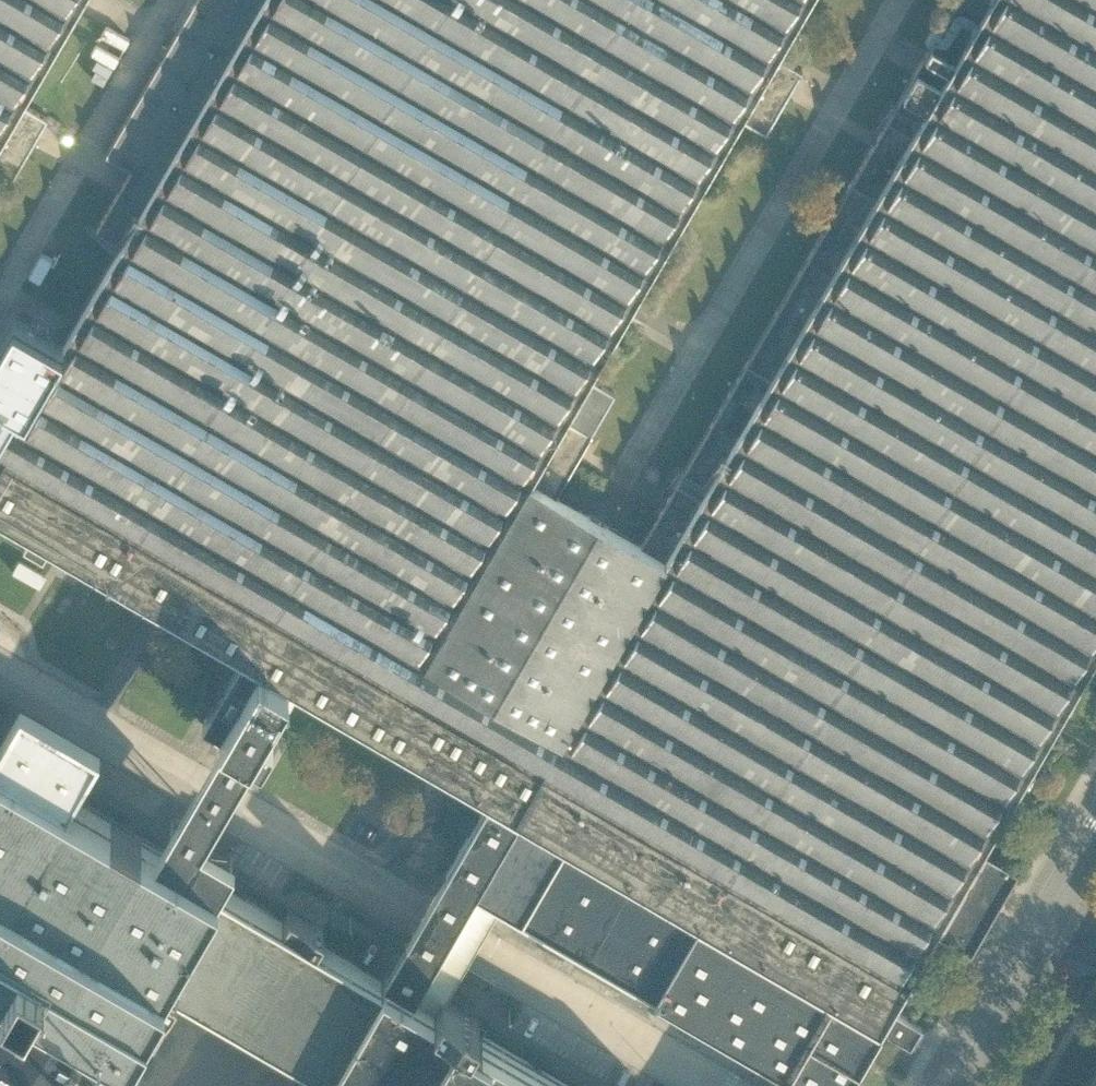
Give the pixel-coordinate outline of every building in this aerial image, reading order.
[(104,153),(131,168),(91,234),(111,244),(8,419),(0,414),(0,516),(239,654),(197,731),(207,737),(199,748),(232,767),(247,773),(295,687),(465,785),(617,520),(549,478),(819,0),(193,0),(104,153)] [(12,179),(48,116),(21,101),(81,0),(0,0),(0,172),(12,179)] [(685,560),(617,520),(465,785),(499,805),(444,900),(433,920),(465,938),(476,919),(491,892),(795,1069),(785,1085),(852,1085),(882,1034),(908,1050),(922,1030),(894,1014),(938,937),(968,956),(1015,873),(983,855),(1095,661),(1095,0),(1011,0),(685,560)] [(198,830),(217,795),(228,775),(232,767),(199,748),(195,756),(184,776),(165,813),(0,715),(0,1085),(98,1085),(145,1009),(157,1017),(186,963),(170,953),(222,874),(232,851),(198,830)] [(431,996),(465,938),(433,920),(400,978),(222,874),(170,953),(186,963),(341,1051),(321,1085),(585,1085),(431,996)] [(1084,1085),(1095,1085),(1095,1066),(1084,1085)]
